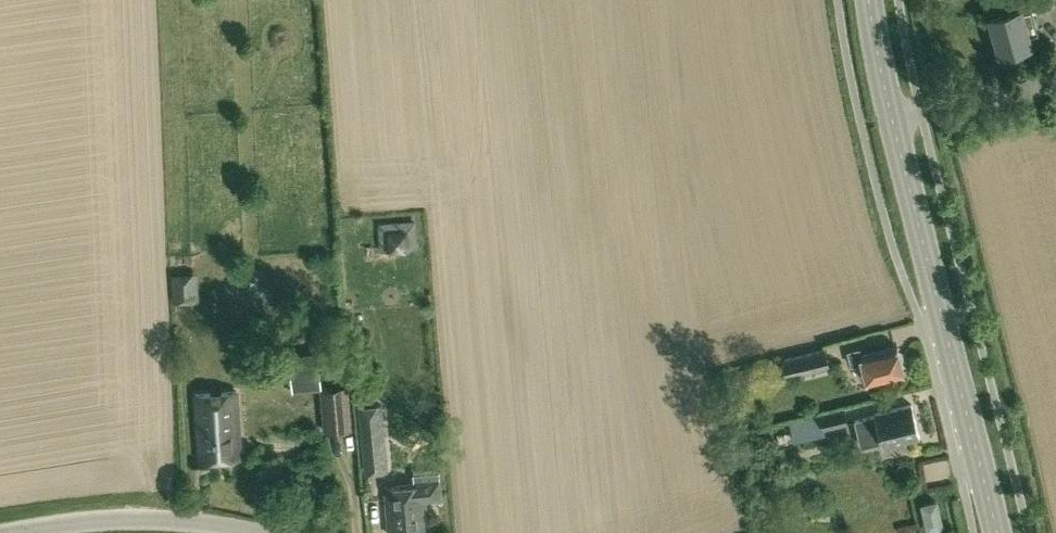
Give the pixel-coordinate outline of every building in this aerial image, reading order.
[(1031,44),(1029,36),(1027,30),(1037,27),(1032,10),(1022,13),(1021,8),(990,17),(1000,53),(1031,44)] [(414,222),(379,224),(382,251),(416,248),(414,222)] [(177,301),(200,300),(199,272),(176,273),(177,301)] [(902,352),(899,351),(898,346),(861,355),(859,348),(848,351),(851,365),(862,362),(867,383),(904,374),(903,371),(906,368),(902,352)] [(785,376),(830,366),(826,348),(781,357),(785,376)] [(292,386),(320,383),(317,355),(289,358),(292,386)] [(324,432),(353,430),(348,384),(320,386),(324,432)] [(238,411),(236,391),(195,393),(197,414),(200,460),(241,457),(238,411)] [(382,404),(358,406),(359,415),(363,463),(364,472),(388,470),(382,404)] [(881,441),(882,448),(906,442),(906,439),(919,436),(911,404),(874,413),(875,415),(855,420),(861,446),(881,441)] [(844,407),(819,413),(823,430),(824,429),(848,424),(844,407)] [(823,430),(819,413),(789,420),(792,432),(777,435),(780,445),(786,443),(825,432),(824,429),(823,430)] [(413,473),(413,477),(414,483),(384,486),(388,532),(403,532),(428,531),(425,499),(441,497),(439,471),(413,473)] [(921,502),(927,530),(944,526),(937,498),(921,502)]
